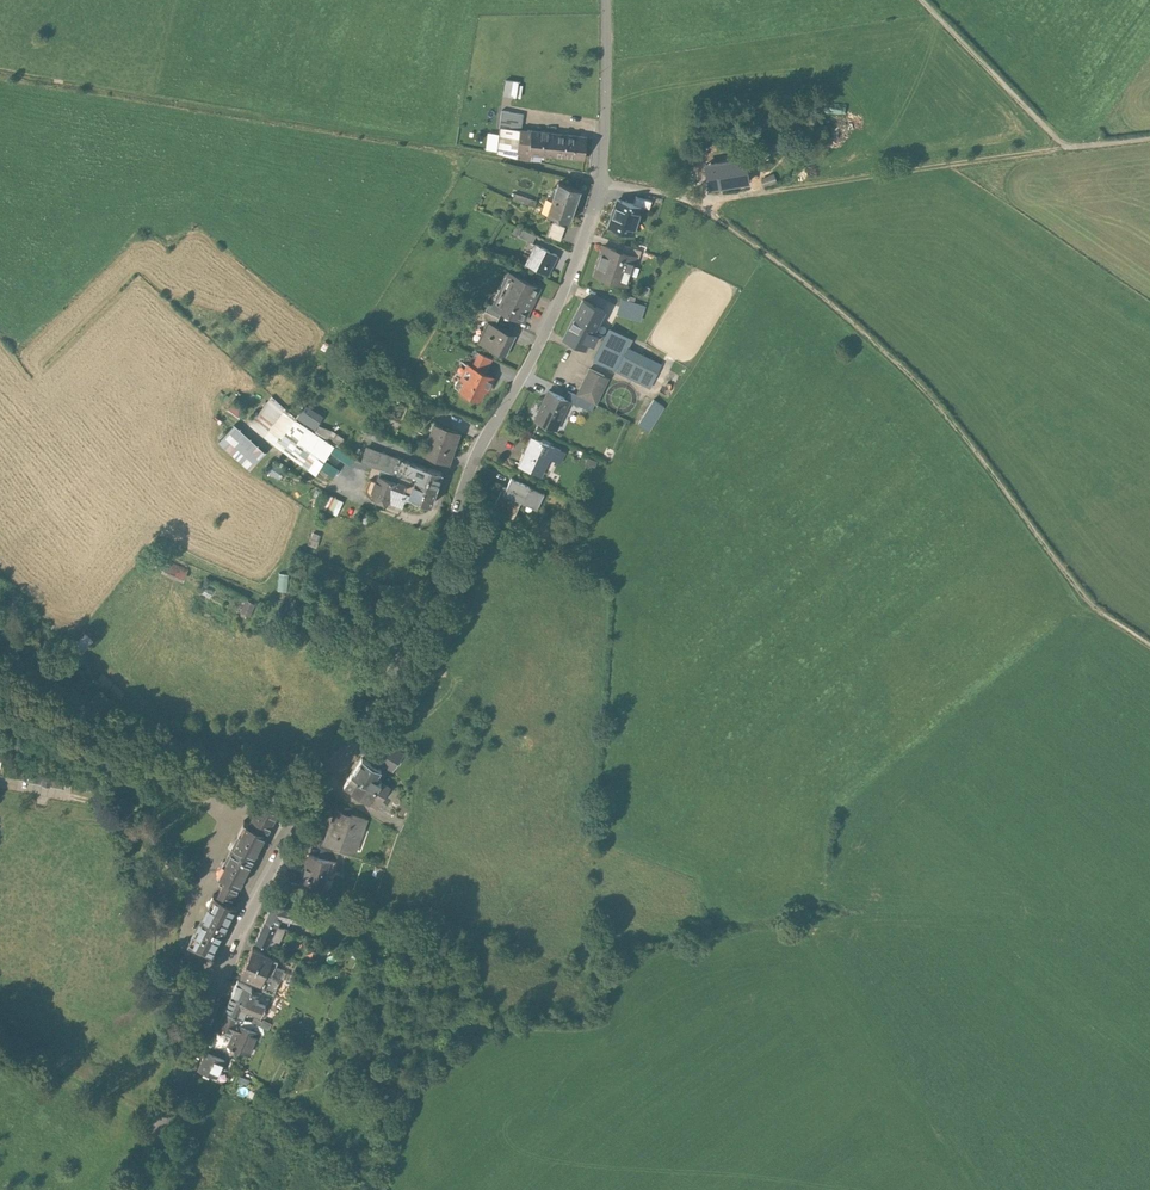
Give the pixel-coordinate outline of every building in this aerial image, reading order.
[(506,79),(503,94),(516,96),(518,81),(506,79)] [(497,151),(519,157),(521,128),(522,114),(501,111),(499,133),(497,151)] [(519,157),(531,160),(532,152),(530,152),(532,130),(521,128),(519,157)] [(587,136),(532,130),(530,152),(532,152),(584,158),(587,136)] [(486,150),(497,151),(499,133),(488,132),(486,150)] [(784,136),(774,145),(780,151),(789,142),(784,136)] [(723,162),(725,171),(727,185),(748,182),(744,159),(723,162)] [(709,188),(727,185),(725,171),(720,172),(720,176),(707,178),(709,188)] [(773,173),(761,177),(765,186),(777,182),(773,173)] [(559,183),(553,198),(575,205),(580,190),(559,183)] [(635,205),(641,207),(648,210),(651,202),(638,197),(635,205)] [(569,221),(575,205),(553,198),(548,213),(569,221)] [(632,234),(641,207),(635,205),(618,200),(609,226),(632,234)] [(565,226),(551,222),(547,235),(561,239),(565,226)] [(523,229),(519,236),(532,243),(536,236),(523,229)] [(556,255),(535,244),(525,263),(546,274),(556,255)] [(635,257),(638,258),(641,251),(624,245),(621,253),(635,257)] [(625,286),(635,257),(621,253),(604,247),(594,275),(625,286)] [(523,321),(540,288),(508,272),(492,306),(502,311),(523,321)] [(623,298),(634,302),(635,297),(624,294),(623,298)] [(623,298),(621,298),(616,313),(641,321),(646,306),(634,302),(623,298)] [(582,299),(574,316),(595,327),(604,310),(582,299)] [(488,304),(485,310),(499,317),(502,311),(492,306),(488,304)] [(494,325),(499,317),(485,310),(480,318),(488,322),(494,325)] [(593,332),(595,327),(574,316),(563,336),(584,347),(588,341),(592,343),(597,334),(593,332)] [(494,325),(488,322),(478,341),(505,355),(514,335),(494,325)] [(593,358),(616,370),(628,346),(632,340),(609,328),(593,358)] [(662,364),(628,346),(616,370),(650,388),(662,364)] [(479,352),(472,365),(485,371),(492,358),(479,352)] [(472,365),(468,362),(460,378),(463,379),(459,388),(479,398),(484,388),(488,390),(495,376),(485,371),(472,365)] [(589,368),(577,394),(591,401),(597,403),(609,377),(589,368)] [(556,429),(570,400),(566,399),(548,390),(534,419),(556,429)] [(570,391),(566,399),(570,400),(587,409),(591,401),(577,394),(570,391)] [(249,423),(316,471),(330,449),(349,461),(353,455),(340,446),(315,431),(297,419),(271,395),(249,423)] [(655,396),(639,421),(652,429),(668,404),(655,396)] [(305,403),(297,415),(315,427),(323,415),(305,403)] [(459,431),(434,421),(422,452),(448,461),(459,431)] [(219,441),(250,469),(265,452),(234,424),(219,441)] [(319,424),(315,431),(340,446),(346,437),(332,429),(319,424)] [(559,450),(531,436),(518,463),(540,473),(548,456),(555,460),(559,450)] [(400,473),(414,478),(436,486),(441,470),(401,455),(400,457),(366,445),(361,460),(400,474),(400,473)] [(278,460),(271,468),(279,474),(285,466),(278,460)] [(557,480),(560,474),(554,471),(552,477),(557,480)] [(404,494),(408,495),(411,485),(378,473),(372,491),(402,502),(404,494)] [(414,478),(411,485),(408,495),(429,503),(436,486),(414,478)] [(543,493),(510,478),(506,487),(504,492),(521,499),(537,507),(543,493)] [(513,517),(521,499),(504,492),(506,487),(503,486),(493,508),(513,517)] [(366,521),(369,512),(363,509),(359,518),(366,521)] [(308,544),(316,547),(320,534),(312,531),(308,544)] [(183,578),(188,568),(167,558),(162,568),(183,578)] [(249,612),(255,602),(246,597),(240,608),(249,612)] [(93,636),(85,628),(72,641),(80,649),(93,636)] [(398,751),(385,742),(373,759),(387,767),(398,751)] [(351,771),(352,772),(366,781),(370,773),(375,776),(380,768),(361,756),(351,771)] [(77,769),(23,758),(20,774),(28,775),(28,780),(63,787),(64,782),(74,784),(77,769)] [(389,785),(375,776),(370,773),(366,781),(352,772),(345,784),(376,805),(389,785)] [(268,784),(248,822),(266,832),(287,794),(268,784)] [(367,819),(335,807),(323,839),(356,850),(367,819)] [(217,870),(225,875),(240,882),(266,832),(248,822),(244,820),(217,870)] [(336,860),(338,852),(320,847),(318,856),(336,860)] [(318,856),(307,853),(299,883),(321,888),(326,870),(333,872),(336,860),(318,856)] [(229,901),(240,882),(225,875),(215,894),(229,901)] [(236,905),(229,901),(215,894),(189,942),(210,953),(236,905)] [(276,923),(279,914),(303,921),(306,911),(272,901),(265,918),(276,923)] [(267,943),(276,923),(265,918),(256,938),(267,943)] [(252,948),(246,961),(266,970),(272,957),(252,948)] [(272,957),(266,970),(280,977),(285,967),(275,963),(277,959),(272,957)] [(262,978),(266,970),(246,961),(240,974),(260,983),(262,978)] [(273,992),(280,977),(266,970),(262,978),(265,979),(261,987),(273,992)] [(237,980),(224,1009),(237,1015),(241,1017),(245,1007),(260,1014),(264,1004),(255,1001),(257,996),(253,994),(254,992),(248,990),(250,985),(237,980)] [(234,1022),(237,1015),(224,1009),(218,1023),(234,1029),(228,1043),(249,1053),(258,1032),(234,1022)] [(252,1020),(268,1028),(271,1021),(263,1017),(262,1019),(254,1015),(252,1020)] [(206,1051),(198,1068),(217,1076),(225,1059),(206,1051)]
